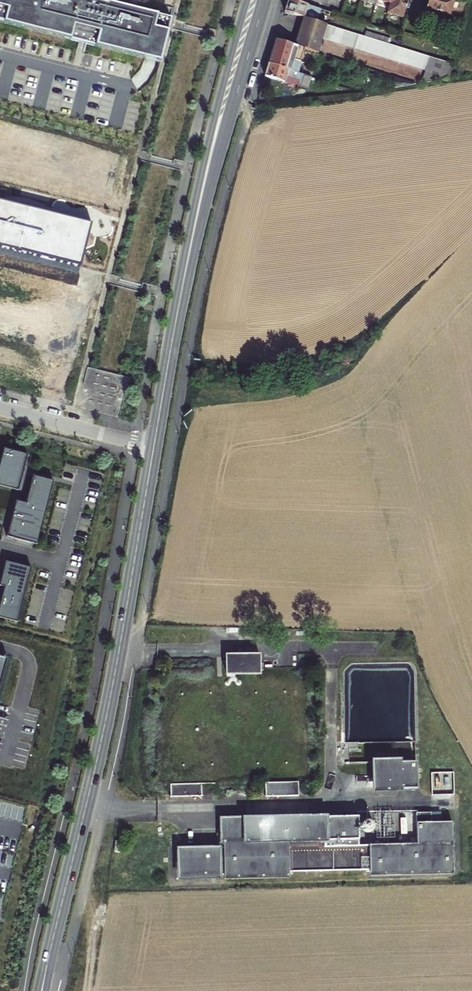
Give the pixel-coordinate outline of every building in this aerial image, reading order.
[(162,62),(177,0),(0,0),(0,22),(162,62)] [(286,12),(295,15),(303,17),(317,22),(320,10),(306,5),(298,3),(291,0),(289,0),(286,12)] [(374,6),(376,0),(391,5),(389,14),(403,18),(405,10),(407,6),(410,7),(412,0),(355,0),(374,6)] [(426,12),(436,15),(440,16),(450,20),(455,4),(446,1),(446,0),(430,0),(426,12)] [(432,59),(381,43),(364,37),(317,22),(303,17),(294,46),(297,47),(318,54),(323,38),(428,72),(425,81),(451,77),(453,66),(432,59)] [(385,32),(367,26),(364,37),(381,43),(385,32)] [(277,40),(270,64),(282,68),(284,59),(293,62),(297,47),(294,46),(277,40)] [(270,64),(266,78),(285,84),(287,77),(302,82),(299,89),(308,91),(309,88),(316,90),(319,80),(282,68),(270,64)] [(287,77),(285,84),(299,89),(302,82),(287,77)] [(0,199),(0,244),(80,263),(90,222),(0,199)] [(3,449),(0,461),(0,486),(18,491),(27,455),(3,449)] [(37,545),(53,481),(32,476),(25,503),(16,501),(7,537),(37,545)] [(31,568),(5,562),(0,582),(0,586),(4,587),(0,603),(0,618),(17,622),(31,568)] [(261,654),(227,655),(227,677),(236,677),(234,674),(261,674),(261,654)] [(375,766),(400,766),(400,762),(372,763),(372,795),(400,795),(400,792),(375,792),(375,766)] [(416,792),(416,766),(400,766),(375,766),(375,792),(400,792),(416,792)] [(300,783),(266,783),(266,798),(300,798),(300,783)] [(203,784),(171,784),(171,797),(203,796),(203,784)] [(350,845),(350,818),(214,818),(215,874),(280,873),(280,870),(361,870),(361,873),(444,872),(444,823),(423,823),(423,813),(408,813),(408,845),(350,845)] [(211,844),(169,845),(169,876),(211,876),(211,844)] [(210,872),(210,850),(171,850),(171,872),(210,872)]
